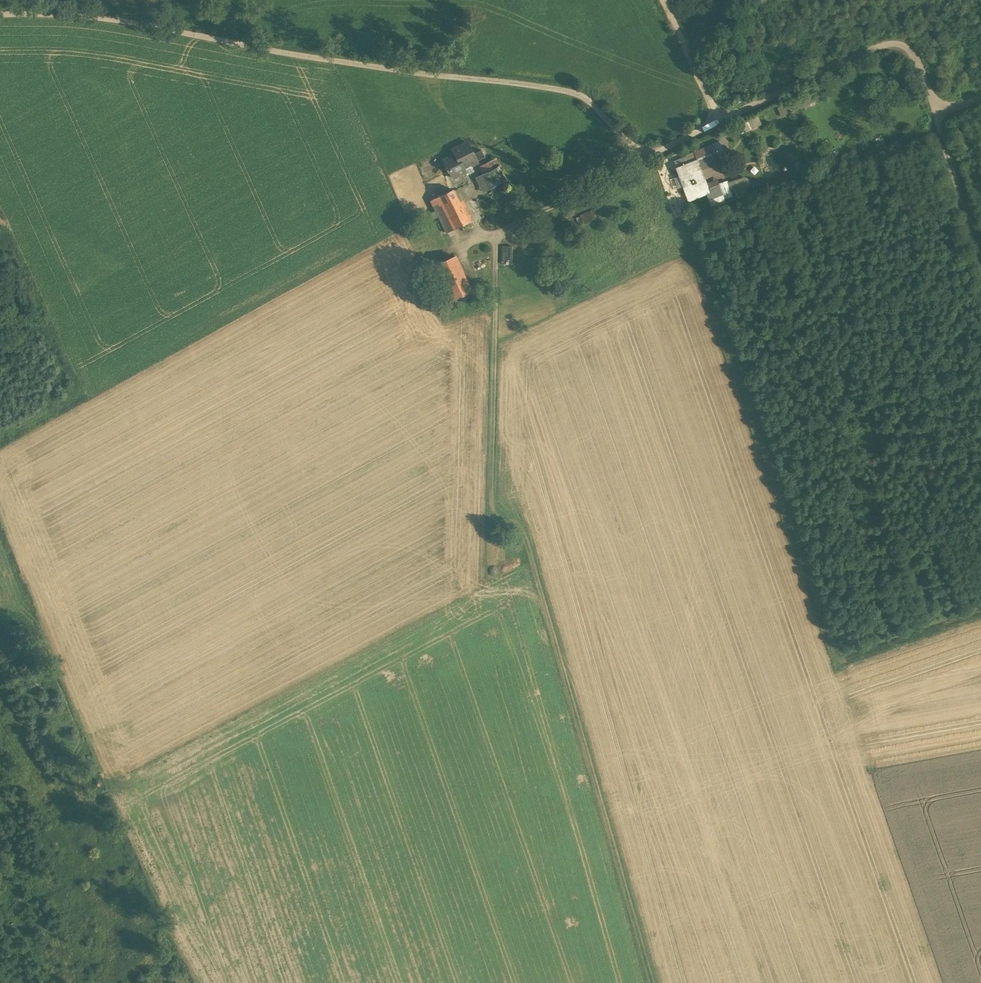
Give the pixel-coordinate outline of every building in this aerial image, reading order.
[(782,117),(790,113),(786,104),(778,108),(782,117)] [(740,122),(729,127),(732,133),(743,128),(740,122)] [(467,142),(453,149),(455,154),(444,160),(453,178),(465,172),(463,168),(477,161),(473,154),(467,142)] [(713,144),(694,152),(697,158),(700,167),(702,167),(719,160),(713,144)] [(481,150),(473,154),(477,161),(485,157),(481,150)] [(496,156),(479,164),(484,173),(490,186),(491,188),(508,180),(496,156)] [(673,161),(676,167),(687,163),(684,156),(673,161)] [(700,167),(697,158),(687,163),(676,167),(689,202),(712,192),(702,167),(700,167)] [(468,197),(490,186),(484,173),(462,184),(468,197)] [(728,181),(718,184),(724,200),(733,197),(728,181)] [(460,201),(468,197),(462,184),(454,188),(460,201)] [(460,201),(454,188),(429,201),(445,233),(470,221),(460,201)] [(594,209),(579,215),(582,224),(598,217),(594,209)] [(571,221),(553,228),(556,235),(573,227),(571,221)] [(500,246),(500,264),(511,264),(511,246),(500,246)] [(455,255),(427,268),(444,304),(472,291),(455,255)]
